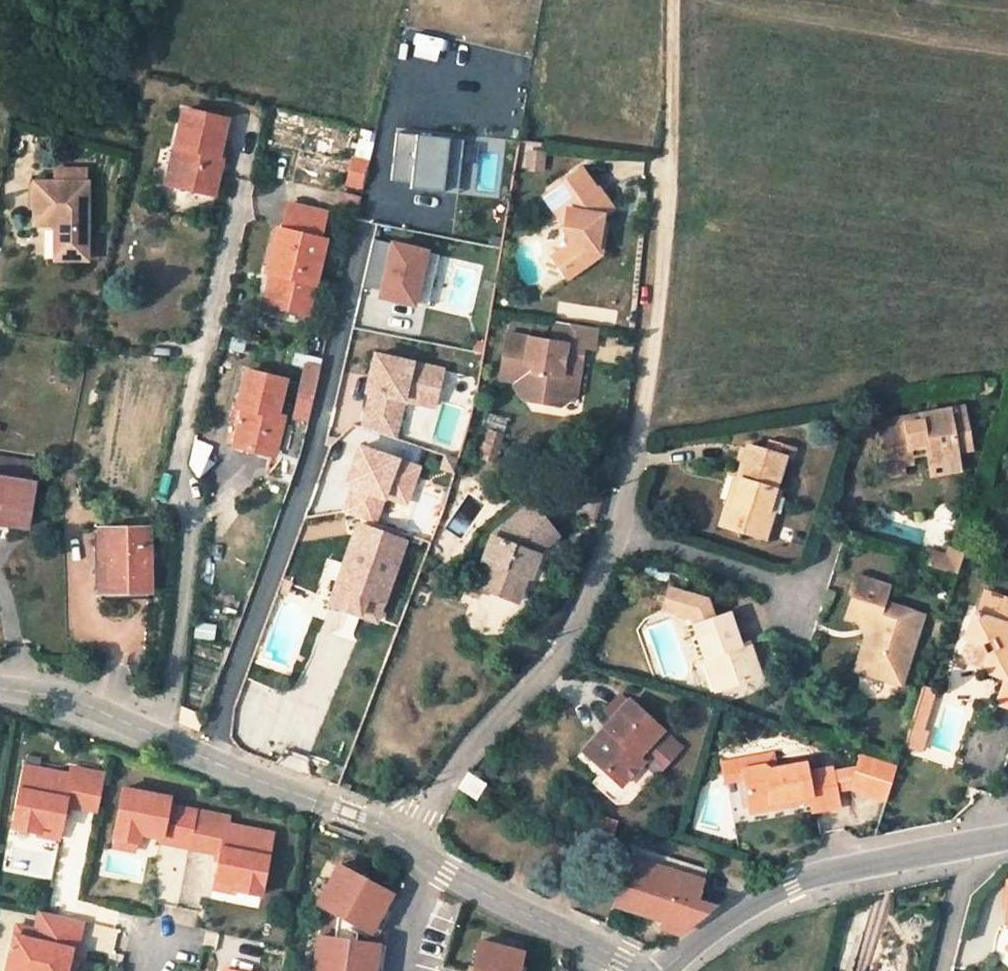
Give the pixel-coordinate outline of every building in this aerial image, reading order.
[(226,119),(183,111),(176,148),(180,149),(173,185),(215,194),(223,156),(218,155),(226,119)] [(361,128),(355,157),(368,161),(375,132),(361,128)] [(463,140),(396,132),(390,180),(410,182),(410,188),(442,192),(445,170),(459,172),(463,140)] [(176,148),(173,147),(166,184),(173,185),(180,149),(176,148)] [(368,161),(355,157),(350,176),(364,180),(368,161)] [(597,248),(598,223),(599,213),(611,204),(597,185),(594,188),(578,166),(541,193),(555,212),(554,227),(554,232),(563,231),(565,245),(554,254),(570,274),(601,251),(597,248)] [(457,193),(459,172),(445,170),(442,192),(457,193)] [(349,183),(362,186),(364,180),(350,176),(349,183)] [(88,262),(88,186),(34,186),(34,226),(34,230),(50,230),(55,232),(55,262),(88,262)] [(555,212),(541,193),(532,200),(554,227),(555,212)] [(359,199),(341,195),(337,210),(356,214),(359,199)] [(325,213),(289,205),(283,229),(277,228),(266,272),(270,273),(276,274),(269,306),(307,314),(325,239),(319,238),(325,213)] [(439,255),(373,239),(362,285),(381,290),(379,296),(412,304),(418,282),(431,285),(439,255)] [(263,304),(269,306),(276,274),(270,273),(263,304)] [(431,285),(418,282),(412,304),(426,307),(431,285)] [(593,347),(597,326),(554,319),(550,339),(507,332),(499,377),(515,379),(514,384),(524,398),(542,401),(558,390),(576,393),(581,359),(575,358),(578,344),(584,345),(593,347)] [(581,359),(584,345),(578,344),(575,358),(581,359)] [(441,369),(374,354),(369,376),(372,377),(369,393),(362,427),(394,437),(402,398),(418,402),(422,388),(436,391),(441,369)] [(318,368),(304,365),(296,397),(311,400),(318,368)] [(286,381),(247,372),(239,407),(243,408),(234,446),(273,456),(274,456),(283,418),(277,416),(286,381)] [(436,391),(422,388),(418,402),(433,406),(436,391)] [(560,403),(576,393),(558,390),(542,401),(560,403)] [(971,404),(956,408),(960,430),(975,428),(971,404)] [(239,407),(235,406),(226,444),(234,446),(243,408),(239,407)] [(956,408),(883,422),(892,468),(911,465),(920,463),(917,452),(917,447),(934,444),(935,449),(937,457),(941,456),(943,466),(966,462),(964,452),(979,449),(975,428),(960,430),(956,408)] [(305,423),(283,418),(274,456),(273,456),(268,476),(288,481),(298,453),(305,423)] [(483,447),(496,451),(499,438),(487,434),(483,447)] [(917,452),(935,449),(934,444),(917,447),(917,452)] [(386,489),(408,497),(418,468),(359,447),(346,484),(352,486),(343,511),(374,522),(386,489)] [(496,451),(483,447),(480,456),(493,460),(496,451)] [(784,456),(749,447),(740,477),(733,503),(728,501),(720,524),(766,539),(773,514),(767,513),(784,456)] [(459,458),(446,453),(441,468),(454,472),(459,458)] [(27,481),(31,462),(0,457),(0,477),(27,481)] [(939,468),(941,475),(967,470),(966,462),(943,466),(939,468)] [(892,468),(894,479),(913,475),(911,465),(892,468)] [(735,475),(728,501),(733,503),(740,477),(735,475)] [(25,526),(32,482),(27,481),(0,477),(0,523),(25,526)] [(780,488),(775,487),(767,513),(773,514),(780,488)] [(556,535),(532,504),(492,536),(483,560),(489,563),(481,585),(480,588),(510,598),(519,573),(525,576),(527,576),(536,553),(533,552),(556,535)] [(405,541),(358,525),(336,585),(354,591),(375,599),(384,575),(392,578),(405,541)] [(149,592),(147,527),(106,529),(107,593),(149,592)] [(106,529),(99,529),(101,601),(149,599),(149,592),(107,593),(106,529)] [(964,551),(949,547),(947,555),(943,568),(957,573),(964,551)] [(947,555),(929,549),(925,562),(943,568),(947,555)] [(517,600),(525,576),(519,573),(510,598),(517,600)] [(383,602),(392,578),(384,575),(375,599),(383,602)] [(889,585),(860,577),(853,600),(860,602),(855,619),(865,622),(869,630),(862,655),(866,656),(862,672),(902,684),(924,616),(884,604),(889,585)] [(291,583),(280,579),(276,589),(287,593),(291,583)] [(481,585),(469,580),(464,591),(478,596),(480,588),(481,585)] [(354,591),(336,585),(329,604),(376,621),(383,602),(375,599),(354,591)] [(695,626),(708,661),(713,659),(724,688),(761,675),(748,642),(741,644),(730,615),(712,620),(704,600),(697,598),(664,591),(660,613),(692,620),(695,626)] [(985,593),(979,614),(973,612),(965,640),(967,640),(983,645),(986,655),(982,666),(981,669),(1006,678),(999,701),(1007,704),(1007,601),(985,593)] [(848,616),(855,619),(860,602),(853,600),(848,616)] [(967,661),(982,666),(986,655),(983,645),(967,640),(963,654),(967,661)] [(718,690),(724,688),(713,659),(708,661),(718,690)] [(917,701),(931,704),(935,691),(921,687),(917,701)] [(593,765),(610,781),(632,757),(645,770),(669,743),(619,697),(617,699),(609,693),(598,705),(605,712),(595,723),(599,727),(595,732),(587,732),(577,742),(598,760),(593,765)] [(923,728),(931,704),(917,701),(910,724),(923,728)] [(200,715),(178,706),(177,720),(195,728),(200,715)] [(599,727),(595,723),(587,732),(595,732),(599,727)] [(904,744),(920,749),(927,729),(923,728),(910,724),(904,744)] [(593,765),(598,760),(577,742),(573,747),(593,765)] [(769,769),(779,767),(775,751),(724,761),(727,781),(728,781),(746,777),(744,769),(768,764),(769,769)] [(887,797),(894,775),(866,766),(870,754),(863,751),(858,767),(834,772),(837,789),(853,786),(887,797)] [(894,775),(898,762),(870,754),(866,766),(894,775)] [(746,777),(751,808),(752,812),(774,807),(774,803),(811,795),(812,800),(814,810),(841,805),(837,789),(834,772),(833,768),(809,772),(807,762),(779,767),(769,769),(768,764),(744,769),(746,777)] [(96,809),(103,773),(72,767),(70,774),(25,765),(13,826),(39,832),(41,824),(61,828),(66,803),(96,809)] [(485,784),(469,774),(460,787),(477,796),(485,784)] [(171,797),(124,787),(115,836),(117,837),(136,841),(139,841),(141,832),(162,836),(161,841),(191,846),(198,810),(169,804),(171,797)] [(776,807),(812,800),(811,795),(774,803),(774,807),(776,807)] [(229,816),(198,810),(191,846),(222,853),(220,863),(239,866),(238,874),(264,879),(277,818),(231,809),(229,816)] [(597,815),(593,829),(610,834),(614,822),(597,815)] [(59,838),(61,828),(41,824),(39,832),(39,834),(59,838)] [(135,850),(136,841),(117,837),(115,846),(135,850)] [(615,903),(664,919),(661,927),(678,933),(713,906),(697,900),(706,868),(634,847),(615,903)] [(237,876),(239,866),(220,863),(219,873),(237,876)] [(379,943),(358,940),(337,937),(340,914),(371,931),(392,893),(340,864),(319,903),(328,907),(324,935),(320,934),(314,970),(375,970),(379,943)] [(72,948),(77,949),(84,920),(40,910),(36,929),(18,925),(8,970),(67,970),(68,968),(72,948)] [(368,937),(371,931),(340,914),(337,937),(358,940),(359,932),(368,937)] [(525,951),(482,940),(474,970),(520,970),(525,951)] [(73,969),(77,949),(72,948),(68,968),(73,969)]
